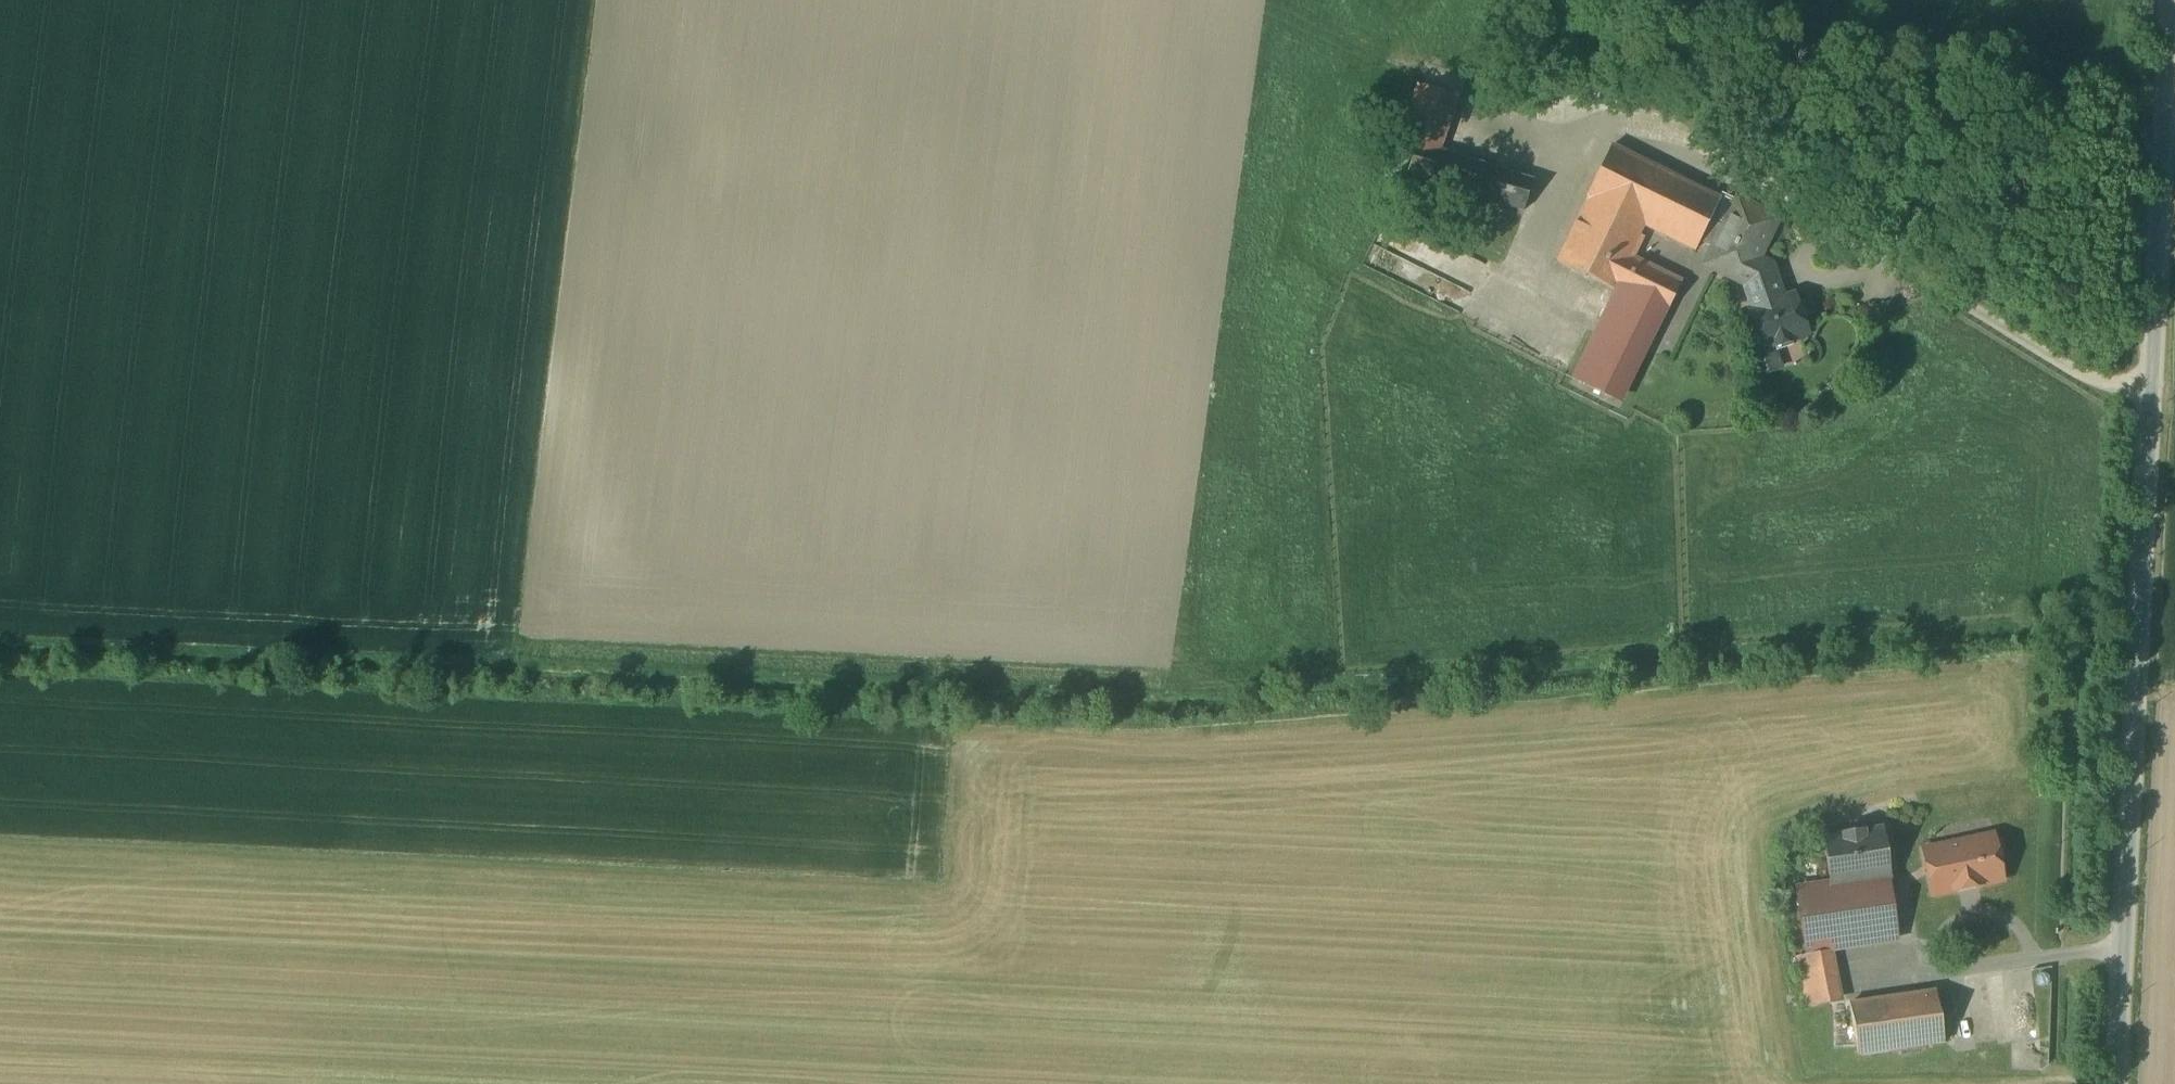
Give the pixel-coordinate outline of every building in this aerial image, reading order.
[(1459,100),(1413,86),(1387,173),(1521,213),(1532,177),(1444,150),(1459,100)] [(1720,200),(1611,146),(1557,260),(1617,288),(1573,380),(1621,403),(1680,280),(1634,257),(1644,238),(1639,235),(1643,225),(1695,251),(1700,243),(1710,221),(1720,200)] [(1710,221),(1700,243),(1713,249),(1705,265),(1746,285),(1758,260),(1778,219),(1738,199),(1724,228),(1710,221)] [(1783,301),(1771,266),(1758,260),(1746,285),(1753,306),(1751,311),(1762,343),(1773,339),(1777,351),(1794,345),(1792,340),(1808,334),(1795,297),(1783,301)] [(1872,833),(1819,844),(1827,884),(1795,891),(1808,958),(1792,961),(1803,1015),(1841,1008),(1831,957),(1894,944),(1872,833)] [(1995,836),(1918,851),(1928,903),(2005,887),(1995,836)] [(1936,996),(1850,1008),(1858,1063),(1944,1051),(1936,996)]
